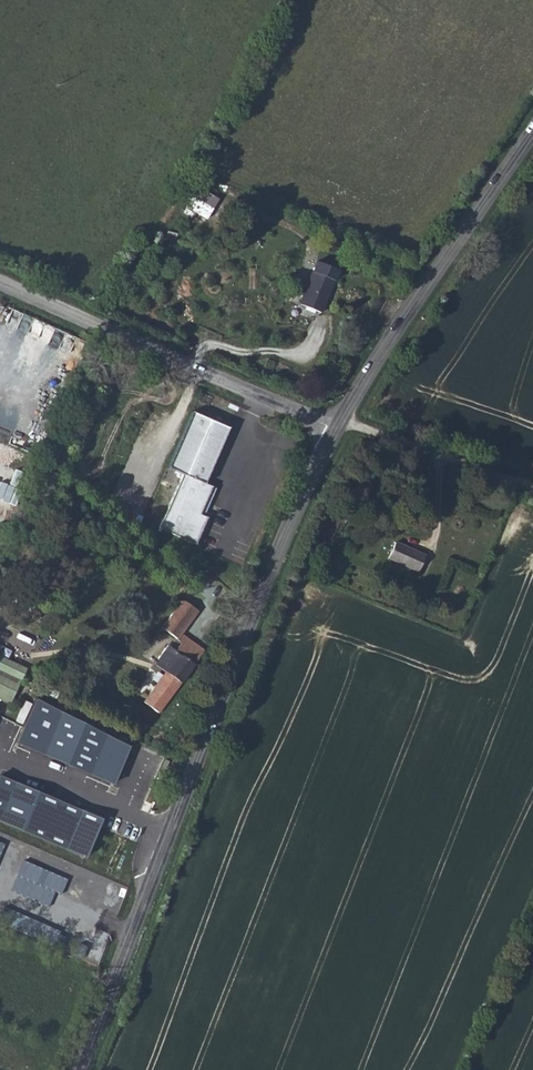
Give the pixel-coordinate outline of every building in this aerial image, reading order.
[(218,199),(193,183),(180,204),(186,208),(182,214),(190,218),(194,211),(206,219),(218,199)] [(335,281),(311,272),(298,304),(322,313),(335,281)] [(229,427),(192,411),(167,467),(167,468),(182,474),(159,528),(196,544),(208,517),(204,516),(200,514),(213,486),(205,483),(229,427)] [(217,488),(213,486),(200,514),(204,516),(217,488)] [(64,527),(64,524),(63,520),(60,518),(56,518),(52,520),(50,525),(50,527),(52,531),(56,533),(60,532),(63,530),(64,527)] [(424,552),(394,540),(388,556),(418,569),(424,552)] [(198,611),(182,599),(162,628),(177,639),(181,634),(198,611)] [(181,634),(177,639),(182,643),(186,638),(181,634)] [(186,638),(182,643),(176,651),(168,645),(154,664),(165,672),(144,702),(158,713),(204,651),(186,638)] [(9,704),(24,670),(0,658),(0,699),(9,704)] [(16,743),(113,784),(129,746),(34,699),(16,743)] [(85,858),(102,819),(0,776),(0,822),(85,858)]
